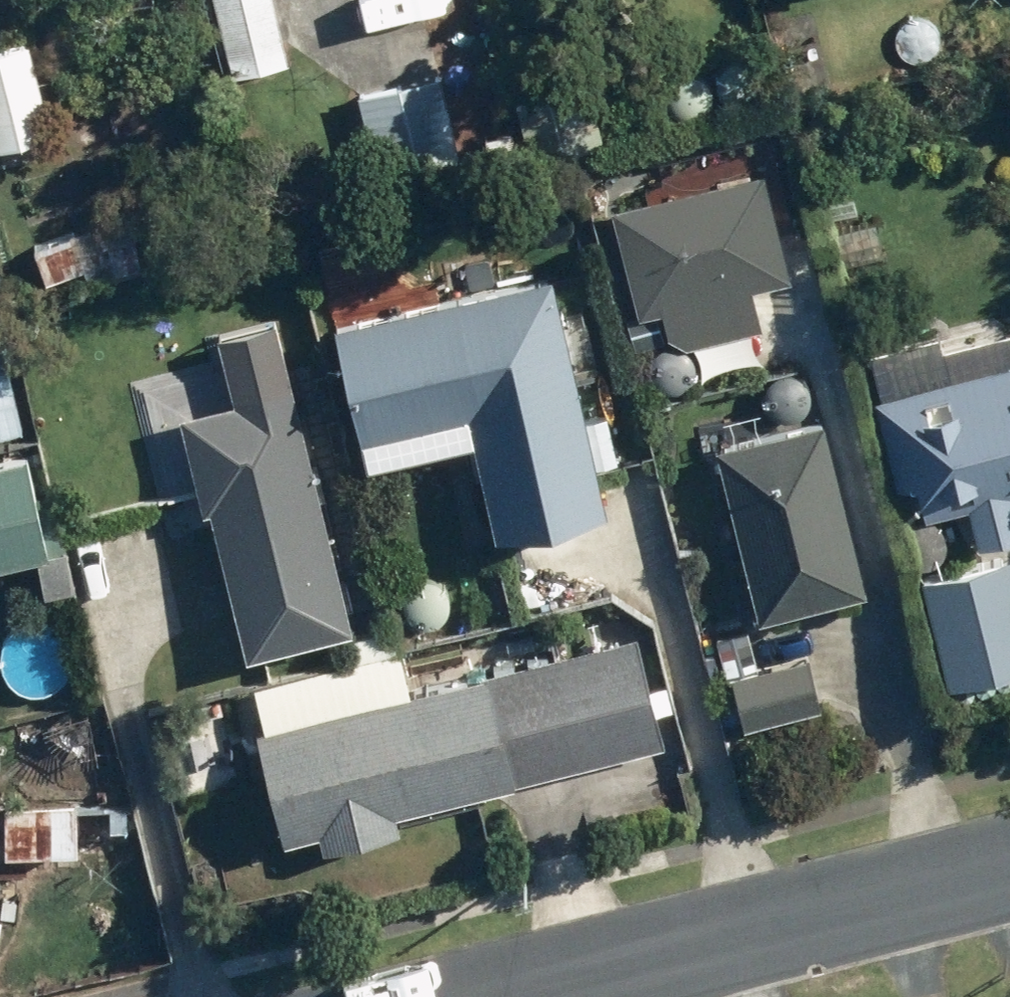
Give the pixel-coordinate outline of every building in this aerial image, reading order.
[(242,74),(291,63),(277,0),(226,0),(242,74)] [(52,141),(32,43),(0,50),(0,151),(52,141)] [(361,95),(379,177),(462,158),(445,78),(361,95)] [(488,135),(493,160),(517,155),(512,130),(488,135)] [(754,286),(796,275),(768,168),(613,207),(641,318),(665,312),(674,351),(765,328),(754,286)] [(128,216),(35,247),(49,295),(144,264),(128,216)] [(624,571),(555,276),(336,326),(344,360),(314,367),(325,411),(356,405),(365,440),(470,416),(479,455),(464,459),(475,505),(488,501),(511,599),(624,571)] [(189,416),(250,654),(353,628),(275,323),(224,336),(241,403),(189,416)] [(8,366),(0,332),(0,368),(8,366)] [(879,398),(901,487),(919,483),(927,516),(972,505),(982,545),(1009,538),(1009,366),(879,398)] [(0,375),(0,434),(24,429),(11,372),(0,375)] [(876,580),(832,415),(719,445),(763,610),(876,580)] [(34,450),(0,457),(0,578),(58,566),(34,450)] [(947,523),(956,553),(978,546),(970,517),(947,523)] [(924,569),(934,568),(942,562),(947,555),(950,544),(948,535),(942,528),(935,522),(925,520),(916,521),(907,527),(903,534),(900,545),(902,554),(907,561),(915,567),(924,569)] [(927,577),(950,685),(1009,672),(1009,560),(927,577)] [(643,641),(416,693),(403,635),(366,643),(368,652),(255,678),(269,740),(291,837),(325,829),(329,848),(409,830),(404,811),(668,750),(643,641)] [(833,710),(820,656),(717,680),(730,734),(833,710)] [(8,853),(80,853),(80,804),(8,804),(8,853)]
